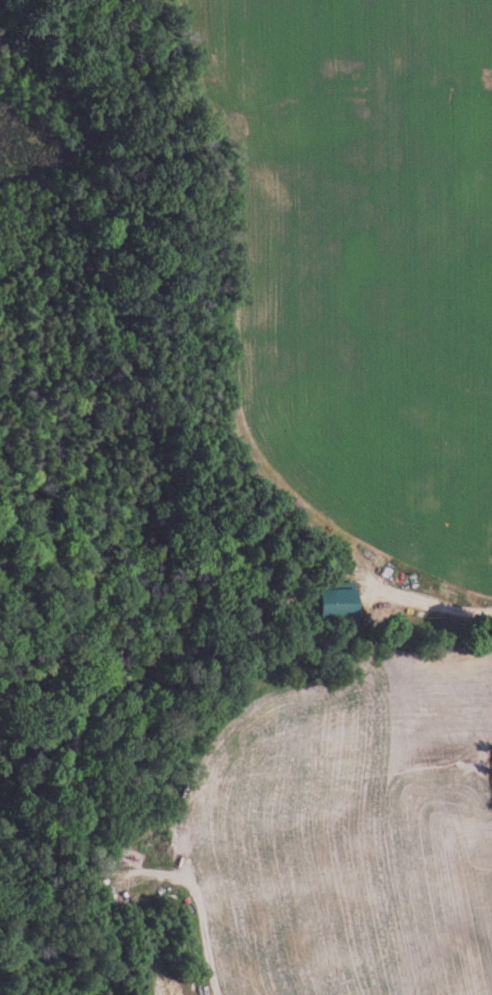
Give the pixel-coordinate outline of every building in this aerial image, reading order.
[(364,617),(364,588),(324,588),(324,617),(364,617)]
